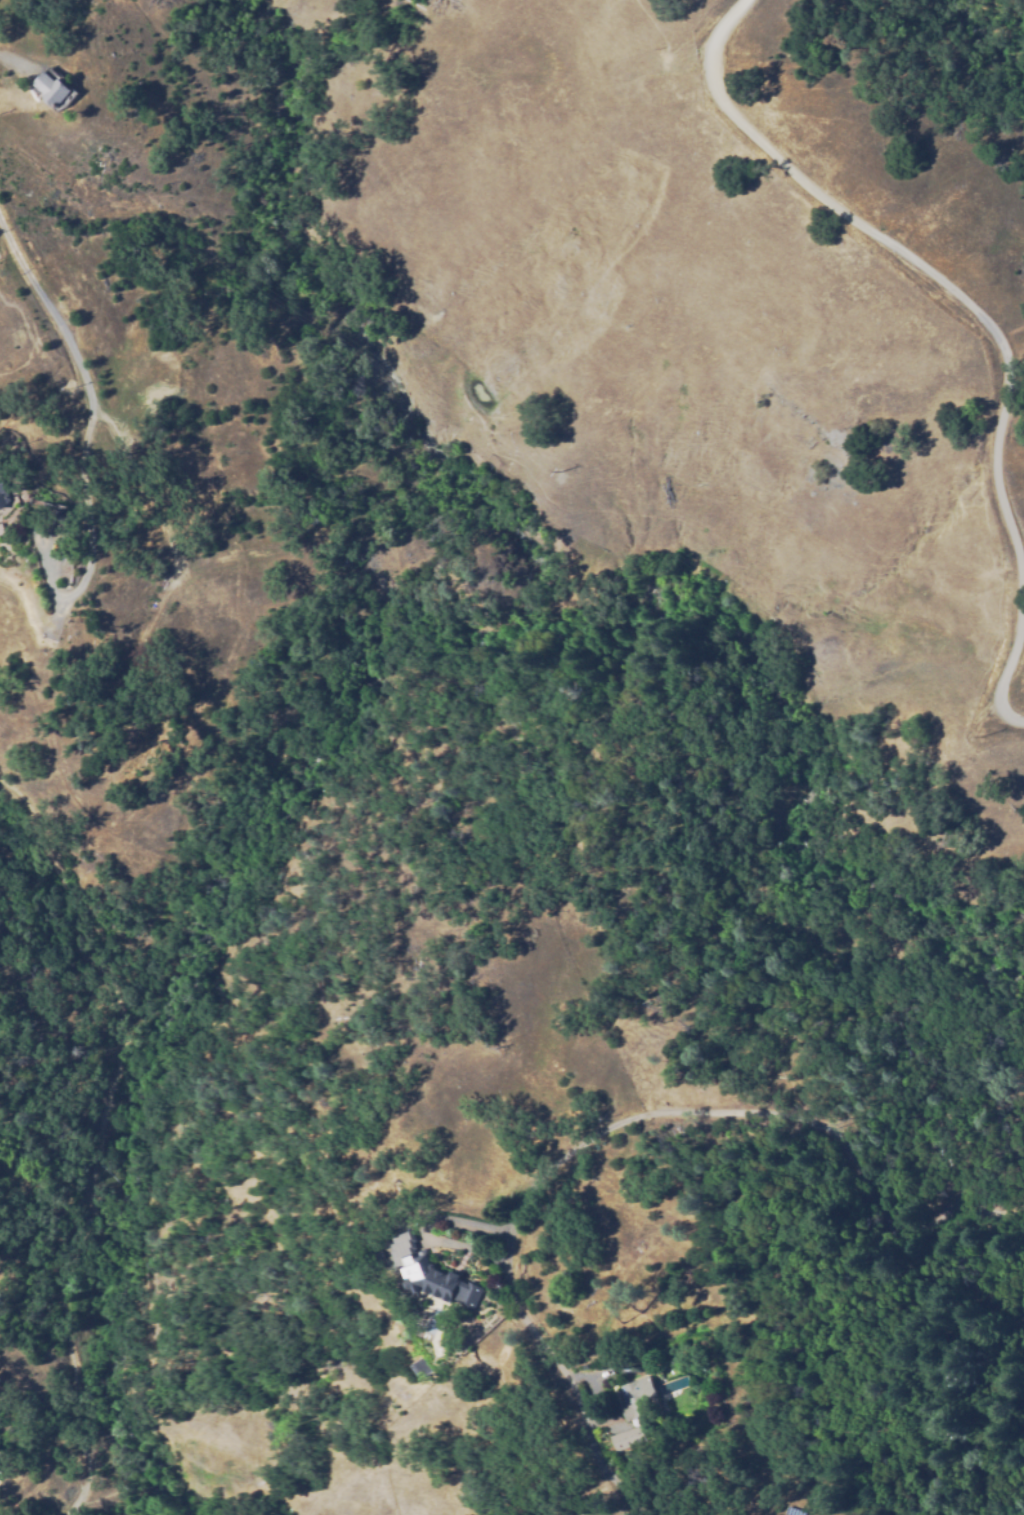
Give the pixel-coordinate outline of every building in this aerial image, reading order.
[(59,113),(42,97),(44,94),(33,84),(49,66),(78,92),(59,113)] [(11,503),(0,506),(0,478),(4,477),(11,503)] [(375,1260),(373,1253),(384,1250),(386,1257),(375,1260)] [(473,1310),(458,1303),(460,1300),(453,1298),(451,1302),(423,1289),(415,1293),(413,1288),(410,1290),(407,1282),(415,1278),(406,1256),(415,1252),(417,1258),(428,1254),(431,1262),(450,1274),(451,1271),(461,1276),(459,1279),(469,1284),(470,1282),(483,1288),(473,1310)] [(623,1421),(618,1406),(626,1404),(620,1385),(650,1375),(660,1403),(642,1409),(643,1414),(623,1421)] [(613,1451),(608,1436),(640,1425),(645,1440),(613,1451)]
